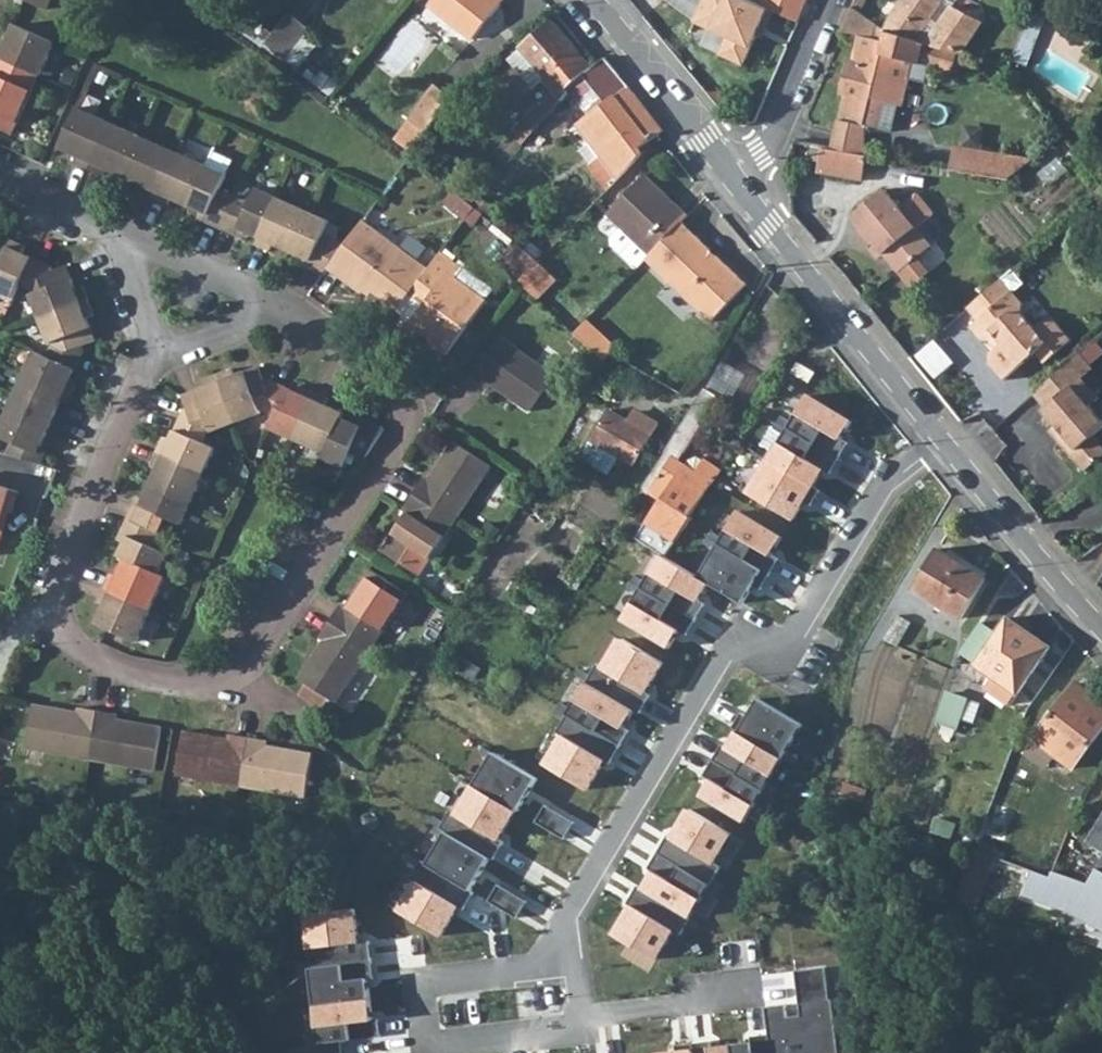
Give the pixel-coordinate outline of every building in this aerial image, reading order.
[(47,8),(51,0),(28,0),(47,8)] [(230,0),(198,0),(264,44),(279,26),(267,15),(268,13),(255,2),(247,13),(230,0)] [(496,0),(432,0),(428,4),(472,39),(501,4),(496,0)] [(694,21),(727,37),(719,54),(743,65),(757,35),(769,8),(761,5),(751,0),(704,0),(694,21)] [(761,5),(769,8),(773,10),(798,22),(807,0),(763,0),(761,5)] [(891,16),(884,30),(861,13),(852,6),(842,31),(859,35),(883,40),(885,31),(926,43),(937,46),(959,53),(963,54),(984,22),(954,6),(958,0),(902,0),(891,16)] [(852,6),(861,13),(867,0),(855,0),(852,6)] [(757,35),(761,37),(773,10),(769,8),(757,35)] [(1047,14),(1034,9),(1014,60),(1027,65),(1047,14)] [(290,12),(279,26),(264,44),(282,59),(304,32),(308,27),(290,12)] [(544,80),(555,92),(545,99),(542,99),(510,133),(522,144),(562,100),(570,92),(581,82),(578,80),(593,68),(553,21),(521,49),(547,78),(544,80)] [(41,76),(56,43),(16,25),(7,44),(1,41),(0,43),(0,57),(40,75),(41,76)] [(883,40),(859,35),(853,60),(847,59),(840,93),(845,94),(839,120),(865,126),(865,123),(871,98),(902,106),(914,62),(920,64),(924,50),(926,43),(885,31),(883,40)] [(304,32),(282,59),(296,69),(318,43),(304,32)] [(937,46),(926,43),(924,50),(935,53),(937,46)] [(959,53),(937,46),(935,53),(934,56),(939,62),(956,66),(959,53)] [(544,80),(547,78),(521,49),(510,59),(536,87),(544,80)] [(12,134),(40,75),(0,57),(0,129),(12,134)] [(601,157),(618,178),(642,153),(638,148),(664,131),(605,57),(599,62),(593,68),(578,80),(581,82),(570,92),(589,113),(576,124),(601,157)] [(330,96),(340,83),(323,70),(313,83),(330,96)] [(452,96),(434,83),(408,118),(426,131),(452,96)] [(79,108),(61,148),(79,156),(76,162),(91,169),(112,122),(79,108)] [(426,131),(408,118),(393,139),(411,152),(426,131)] [(865,126),(839,120),(833,149),(868,155),(865,126)] [(112,122),(91,169),(106,176),(109,169),(126,177),(144,137),(112,122)] [(143,185),(140,191),(155,198),(176,151),(144,137),(126,177),(143,185)] [(823,147),(811,145),(809,159),(820,161),(823,147)] [(833,149),(823,147),(820,161),(819,171),(864,179),(868,155),(833,149)] [(955,147),(951,169),(1010,178),(1032,159),(955,147)] [(176,151),(155,198),(170,205),(173,198),(190,206),(209,166),(176,151)] [(601,157),(589,166),(608,189),(618,178),(601,157)] [(209,166),(190,206),(209,214),(206,221),(222,228),(236,196),(222,190),(229,175),(209,166)] [(650,254),(688,216),(646,175),(608,213),(621,227),(650,254)] [(236,196),(222,228),(238,236),(241,229),(260,237),(278,197),(258,188),(251,203),(236,196)] [(443,201),(465,219),(474,206),(471,204),(454,189),(443,201)] [(901,207),(886,189),(853,216),(862,228),(857,232),(869,247),(875,242),(884,254),(899,273),(918,257),(932,245),(917,227),(901,207)] [(901,207),(917,227),(934,213),(918,193),(901,207)] [(260,237),(257,244),(271,251),(275,244),(292,252),(310,212),(278,197),(260,237)] [(310,212),(292,252),(311,260),(308,267),(324,274),(329,268),(345,245),(324,236),(330,221),(310,212)] [(363,220),(345,245),(329,268),(363,293),(368,286),(399,309),(411,293),(429,268),(363,220)] [(682,222),(646,259),(711,322),(744,285),(682,222)] [(639,265),(650,254),(621,227),(611,237),(611,244),(632,265),(639,265)] [(21,285),(34,290),(40,275),(54,270),(53,266),(24,253),(27,247),(12,240),(0,266),(0,291),(15,298),(21,285)] [(875,242),(869,247),(879,258),(884,254),(875,242)] [(429,268),(411,293),(425,304),(408,327),(446,355),(486,300),(485,299),(456,278),(464,268),(441,251),(429,268)] [(538,261),(527,252),(509,273),(519,282),(538,261)] [(899,273),(912,287),(930,272),(918,257),(899,273)] [(553,276),(538,261),(519,282),(535,295),(553,276)] [(41,319),(89,300),(83,285),(76,288),(68,265),(54,270),(40,275),(34,290),(35,293),(32,294),(41,319)] [(493,289),(464,268),(456,278),(485,299),(493,289)] [(1012,270),(1002,278),(1013,290),(1022,282),(1012,270)] [(1013,290),(1002,278),(992,287),(1002,299),(1013,290)] [(1002,299),(992,287),(978,299),(988,311),(978,320),(971,326),(981,339),(990,340),(996,347),(990,353),(989,362),(1004,379),(1035,352),(1040,358),(1050,358),(1072,340),(1056,321),(1042,323),(1036,328),(1023,313),(1024,303),(1013,290),(1002,299)] [(978,299),(968,308),(978,320),(988,311),(978,299)] [(97,341),(88,318),(95,316),(89,300),(41,319),(51,343),(54,342),(54,345),(69,352),(84,346),(97,341)] [(590,317),(578,330),(588,342),(600,330),(590,317)] [(600,330),(588,342),(604,363),(609,357),(615,349),(600,330)] [(501,337),(472,377),(489,389),(492,385),(529,411),(554,375),(501,337)] [(919,355),(939,376),(957,360),(937,339),(919,355)] [(72,379),(85,349),(84,346),(69,352),(54,345),(49,357),(36,351),(25,376),(65,394),(72,397),(78,382),(72,379)] [(1094,368),(1081,353),(1073,361),(1085,375),(1094,368)] [(745,374),(723,360),(707,386),(730,399),(745,374)] [(1073,361),(1035,393),(1047,406),(1044,409),(1057,424),(1066,435),(1060,440),(1086,470),(1101,457),(1101,444),(1095,435),(1101,429),(1101,419),(1090,405),(1100,397),(1083,377),(1085,375),(1073,361)] [(270,395),(265,380),(260,367),(237,375),(234,368),(219,374),(237,422),(262,413),(261,410),(263,409),(270,395)] [(206,387),(183,396),(188,409),(194,423),(208,430),(211,429),(212,431),(237,422),(219,374),(204,380),(206,387)] [(65,394),(25,376),(16,395),(56,413),(65,394)] [(265,380),(270,395),(263,409),(276,415),(270,428),(294,439),(315,392),(300,385),(297,392),(268,379),(265,380)] [(865,412),(813,382),(751,489),(803,519),(865,412)] [(646,522),(675,541),(691,517),(689,516),(712,484),(713,485),(713,484),(684,465),(678,461),(719,394),(705,386),(642,487),(660,498),(646,522)] [(315,392),(294,439),(326,453),(342,418),(344,413),(327,405),(330,399),(315,392)] [(56,413),(16,395),(7,415),(47,433),(56,413)] [(171,439),(165,436),(158,451),(205,472),(216,448),(203,442),(208,430),(194,423),(188,409),(184,410),(171,439)] [(618,456),(634,465),(651,435),(625,421),(607,411),(580,460),(608,475),(618,456)] [(651,435),(656,426),(630,412),(625,421),(651,435)] [(7,415),(0,431),(0,436),(13,442),(7,454),(41,464),(45,456),(38,453),(47,433),(7,415)] [(350,452),(366,459),(385,429),(364,420),(361,427),(342,418),(326,453),(324,458),(344,467),(350,452)] [(1057,424),(1051,430),(1060,440),(1066,435),(1057,424)] [(414,493),(455,520),(491,465),(454,441),(429,479),(425,476),(414,493)] [(158,469),(151,486),(191,504),(205,472),(158,451),(151,466),(158,469)] [(713,484),(722,471),(698,456),(688,459),(684,465),(713,484)] [(5,509),(12,511),(18,490),(0,485),(0,525),(5,509)] [(135,503),(128,518),(160,532),(167,517),(182,524),(191,504),(151,486),(142,506),(135,503)] [(382,550),(420,575),(455,520),(414,493),(403,510),(407,513),(382,550)] [(790,529),(742,500),(701,567),(716,576),(749,597),(790,529)] [(120,556),(126,559),(160,574),(169,554),(154,547),(160,532),(128,518),(122,533),(129,536),(120,556)] [(701,567),(666,546),(624,617),(674,646),(716,576),(701,567)] [(961,618),(986,577),(938,548),(914,589),(961,618)] [(105,588),(152,609),(167,577),(160,574),(126,559),(119,576),(112,573),(105,588)] [(342,604),(331,620),(372,648),(408,593),(371,569),(346,606),(342,604)] [(106,606),(98,624),(138,642),(152,609),(105,588),(99,603),(106,606)] [(717,593),(697,626),(732,646),(751,613),(717,593)] [(897,646),(911,622),(899,615),(885,639),(897,646)] [(1019,694),(1051,646),(1009,618),(977,665),(996,679),(1019,694)] [(331,620),(319,637),(324,640),(298,678),(306,682),(329,698),(336,702),(372,648),(331,620)] [(977,661),(999,631),(986,622),(964,651),(977,661)] [(547,766),(587,790),(605,762),(610,764),(629,731),(625,728),(635,711),(640,714),(650,696),(646,693),(662,664),(621,640),(604,669),(597,665),(557,733),(564,737),(547,766)] [(460,655),(453,667),(475,680),(482,668),(460,655)] [(1011,705),(1019,694),(996,679),(989,689),(1011,705)] [(329,698),(306,682),(298,694),(319,708),(321,709),(329,698)] [(1101,731),(1101,703),(1077,683),(1034,739),(1035,740),(1025,752),(1045,768),(1055,755),(1072,769),(1101,731)] [(963,728),(971,695),(949,689),(940,723),(963,728)] [(802,726),(759,700),(749,717),(742,713),(733,728),(739,733),(729,749),(722,745),(704,776),(711,780),(701,797),(744,823),(802,726)] [(90,760),(98,716),(99,711),(79,707),(78,712),(33,704),(26,748),(90,760)] [(119,714),(99,711),(98,716),(90,760),(155,771),(163,727),(118,719),(119,714)] [(184,731),(176,775),(241,786),(249,737),(229,734),(228,739),(184,731)] [(249,737),(241,786),(305,797),(313,753),(269,746),(269,741),(249,737)] [(537,780),(494,754),(475,786),(475,787),(458,816),(451,811),(440,829),(447,833),(427,866),(421,862),(410,880),(417,884),(400,913),(441,937),(458,908),(463,911),(474,894),(471,892),(490,859),(493,861),(504,843),(500,840),(516,812),(518,813),(537,780)] [(844,782),(840,793),(862,801),(866,789),(844,782)] [(574,823),(546,806),(536,823),(565,840),(574,823)] [(715,863),(732,835),(691,810),(673,839),(668,836),(648,869),(653,872),(643,889),(638,887),(627,905),(632,908),(615,936),(638,950),(657,961),(674,932),(681,936),(722,868),(715,863)] [(936,818),(932,832),(952,839),(957,825),(936,818)] [(1088,841),(1101,850),(1101,819),(1088,841)] [(1097,867),(1087,883),(1052,870),(1050,874),(1033,868),(1024,894),(1072,912),(1075,907),(1101,922),(1101,871),(1097,867)] [(527,903),(499,886),(489,903),(517,920),(527,903)] [(307,950),(318,1046),(310,1047),(311,1052),(341,1052),(340,1043),(380,1039),(378,1021),(372,1021),(367,982),(373,981),(368,942),(358,944),(354,910),(306,916),(310,949),(307,950)] [(826,968),(796,972),(802,1017),(788,1019),(787,1006),(766,1009),(769,1035),(752,1037),(752,1043),(712,1048),(712,1042),(676,1047),(677,1052),(838,1052),(832,1001),(830,1001),(826,968)]
